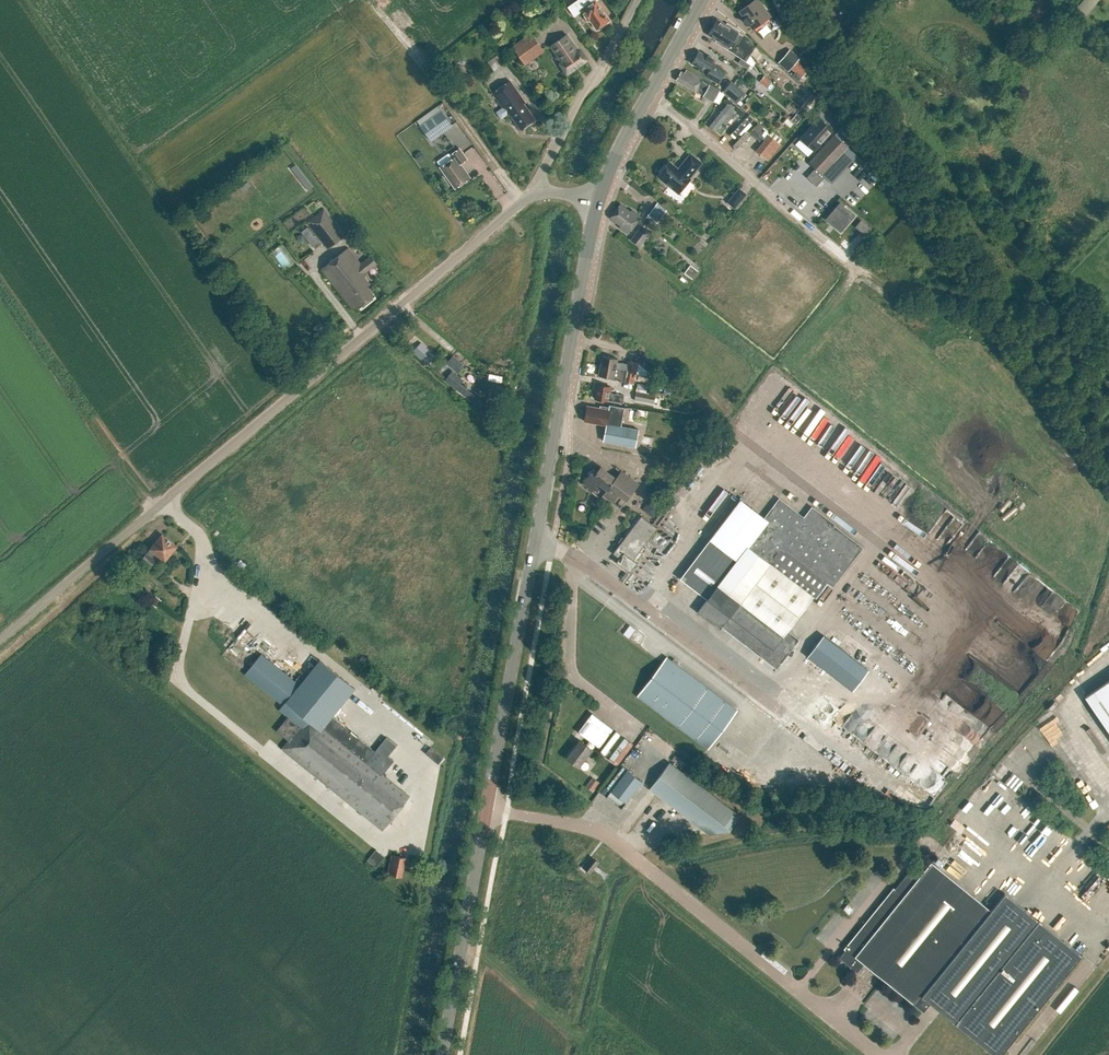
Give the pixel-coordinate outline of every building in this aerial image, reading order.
[(568,7),(574,16),(582,11),(588,19),(590,18),(597,28),(608,20),(595,1),(597,0),(577,0),(568,7)] [(749,24),(753,28),(762,21),(765,25),(767,24),(772,31),(777,28),(771,21),(772,19),(758,0),(755,0),(752,2),(740,11),(745,18),(745,19),(744,19),(744,20),(744,22),(745,24),(746,24),(747,24),(748,24),(749,24)] [(1099,0),(1083,0),(1073,11),(1083,19),(1099,0)] [(733,40),(750,54),(757,44),(738,32),(739,30),(730,25),(729,27),(717,19),(712,27),(733,40)] [(738,63),(747,69),(750,65),(745,61),(750,54),(733,40),(712,27),(707,35),(720,42),(719,44),(727,49),(733,53),(729,59),(737,64),(738,63)] [(562,62),(560,64),(567,73),(586,59),(580,50),(578,51),(566,34),(550,46),(562,62)] [(514,49),(524,62),(541,50),(531,36),(514,49)] [(698,51),(691,63),(707,72),(705,76),(718,84),(726,71),(713,64),(715,61),(698,51)] [(797,61),(790,68),(801,77),(807,70),(797,61)] [(454,71),(461,73),(463,64),(456,62),(454,71)] [(676,80),(695,91),(702,79),(686,70),(684,74),(681,72),(676,80)] [(771,81),(764,75),(760,80),(767,86),(771,81)] [(509,113),(521,130),(535,120),(524,103),(525,102),(510,80),(492,92),(503,107),(496,112),(501,119),(508,114),(509,113)] [(737,103),(746,92),(731,81),(723,92),(728,96),(737,103)] [(708,84),(702,95),(712,101),(719,90),(708,84)] [(746,110),(737,103),(728,96),(723,101),(726,104),(708,127),(715,132),(723,122),(726,125),(736,112),(741,116),(746,110)] [(792,119),(796,123),(807,111),(803,107),(792,119)] [(441,110),(420,126),(430,140),(452,125),(441,110)] [(738,147),(749,135),(744,131),(754,120),(748,114),(731,132),(738,139),(734,143),(738,147)] [(801,138),(815,150),(833,130),(819,118),(801,138)] [(756,139),(754,141),(756,142),(758,140),(759,142),(763,137),(761,135),(763,133),(760,130),(762,128),(757,124),(750,133),(755,137),(755,138),(756,139)] [(808,162),(821,174),(821,175),(828,181),(854,153),(834,134),(808,162)] [(768,135),(756,151),(768,161),(780,144),(768,135)] [(449,153),(439,159),(443,165),(440,167),(455,188),(470,177),(460,164),(467,159),(459,148),(450,154),(449,153)] [(658,176),(678,193),(690,179),(689,178),(702,162),(691,153),(678,169),(670,162),(658,176)] [(869,153),(861,161),(870,170),(878,162),(869,153)] [(309,190),(313,187),(296,164),(292,168),(309,190)] [(739,188),(728,202),(735,208),(746,194),(739,188)] [(825,219),(841,233),(855,216),(839,203),(825,219)] [(658,204),(650,213),(659,220),(666,211),(658,204)] [(621,226),(619,228),(628,234),(640,217),(632,211),(631,212),(621,205),(619,208),(618,207),(612,216),(612,217),(611,219),(621,226)] [(324,210),(307,222),(327,249),(344,237),(324,210)] [(861,220),(857,225),(855,227),(866,236),(867,235),(871,229),(861,220)] [(641,226),(631,241),(640,247),(650,232),(641,226)] [(271,252),(284,268),(293,261),(280,244),(271,252)] [(330,262),(321,269),(353,309),(359,304),(361,307),(375,296),(367,286),(370,284),(363,276),(365,274),(364,272),(376,263),(371,257),(361,264),(348,248),(330,262)] [(685,272),(693,278),(699,270),(691,264),(685,272)] [(452,368),(458,360),(453,356),(447,363),(452,368)] [(601,367),(635,372),(637,363),(627,362),(627,364),(618,363),(618,359),(602,357),(601,367)] [(623,383),(633,384),(635,372),(601,367),(599,376),(615,379),(615,376),(624,378),(623,383)] [(463,380),(452,371),(445,380),(455,389),(463,380)] [(479,375),(476,391),(500,396),(503,383),(501,383),(503,376),(490,373),(489,377),(479,375)] [(634,401),(654,405),(656,394),(646,393),(647,386),(637,384),(634,401)] [(596,386),(594,399),(623,403),(624,396),(611,394),(612,388),(596,386)] [(603,441),(636,447),(639,429),(621,426),(624,407),(609,405),(609,407),(600,406),(600,408),(587,406),(584,421),(606,425),(603,441)] [(793,434),(809,412),(805,409),(788,431),(793,434)] [(706,459),(711,462),(722,446),(717,443),(706,459)] [(888,465),(877,484),(889,491),(893,485),(900,489),(896,496),(902,499),(907,491),(912,493),(918,482),(888,465)] [(603,496),(612,503),(621,491),(629,497),(638,485),(621,472),(616,479),(601,468),(597,473),(593,470),(582,484),(593,492),(599,485),(607,491),(603,496)] [(669,504),(675,510),(683,500),(676,495),(669,504)] [(1006,518),(1018,508),(1009,497),(997,508),(1006,518)] [(654,518),(663,507),(652,499),(643,510),(654,518)] [(740,500),(681,579),(707,599),(697,612),(719,629),(721,627),(777,669),(798,640),(787,632),(813,597),(816,599),(828,583),(833,587),(863,548),(833,526),(834,525),(812,507),(804,518),(779,499),(764,519),(740,500)] [(616,563),(629,573),(637,563),(633,560),(657,529),(641,517),(613,554),(619,558),(616,563)] [(146,553),(141,559),(151,567),(156,560),(152,557),(155,554),(165,561),(177,546),(162,534),(150,549),(147,553),(146,553)] [(704,602),(695,594),(688,601),(698,610),(704,602)] [(151,603),(157,607),(162,601),(156,597),(151,603)] [(630,636),(634,627),(629,624),(624,634),(630,636)] [(808,657),(853,691),(868,671),(824,637),(808,657)] [(386,737),(375,751),(332,717),(355,688),(319,659),(304,678),(300,675),(295,681),(261,653),(245,674),(283,704),(279,710),(287,717),(276,730),(289,740),(282,748),(383,830),(410,796),(383,774),(394,760),(388,756),(396,745),(386,737)] [(666,658),(638,696),(707,749),(736,711),(666,658)] [(1083,696),(1108,732),(1108,678),(1083,696)] [(874,723),(851,711),(843,728),(866,740),(874,723)] [(577,732),(588,740),(598,747),(611,729),(591,713),(577,732)] [(917,735),(928,721),(920,715),(909,729),(917,735)] [(619,764),(633,743),(624,737),(609,758),(619,764)] [(579,740),(567,758),(578,766),(591,749),(579,740)] [(438,764),(443,758),(430,747),(425,753),(438,764)] [(708,833),(726,831),(738,814),(668,762),(648,789),(708,833)] [(606,798),(621,808),(640,782),(626,771),(606,798)] [(588,788),(596,794),(603,785),(596,779),(588,788)] [(368,859),(377,866),(385,856),(376,848),(368,859)] [(392,854),(388,874),(402,876),(406,857),(392,854)] [(584,868),(590,872),(598,862),(592,857),(584,868)] [(917,878),(908,872),(839,957),(857,972),(864,963),(923,1012),(930,1003),(994,1054),(1000,1054),(1081,955),(1004,893),(990,910),(931,861),(917,878)]
